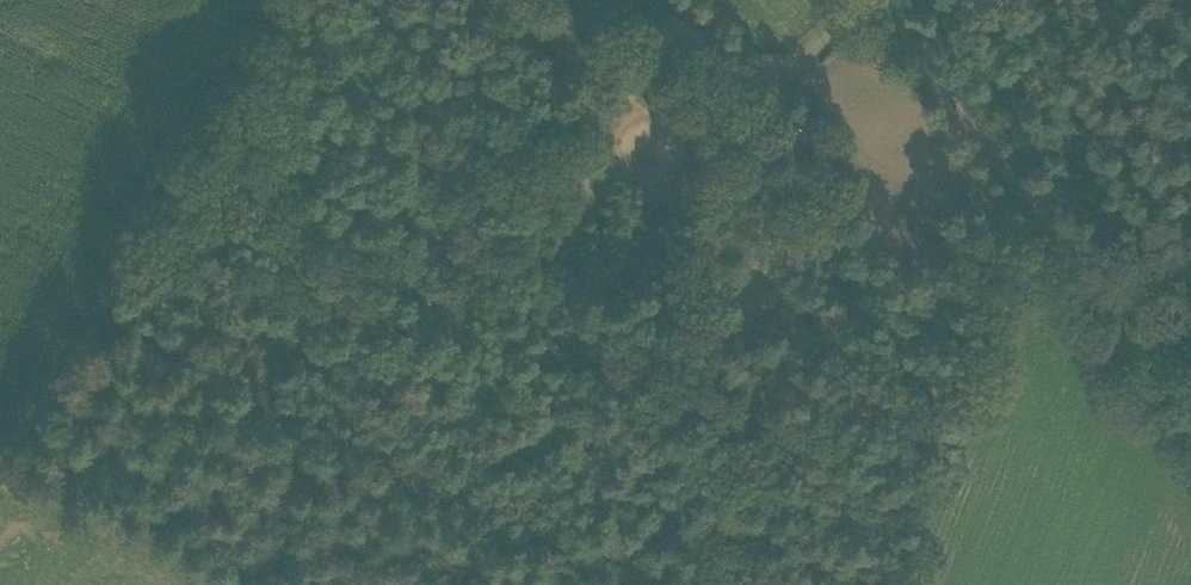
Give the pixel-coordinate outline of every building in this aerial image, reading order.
[(645,45),(686,75),(706,46),(665,17),(645,45)]
